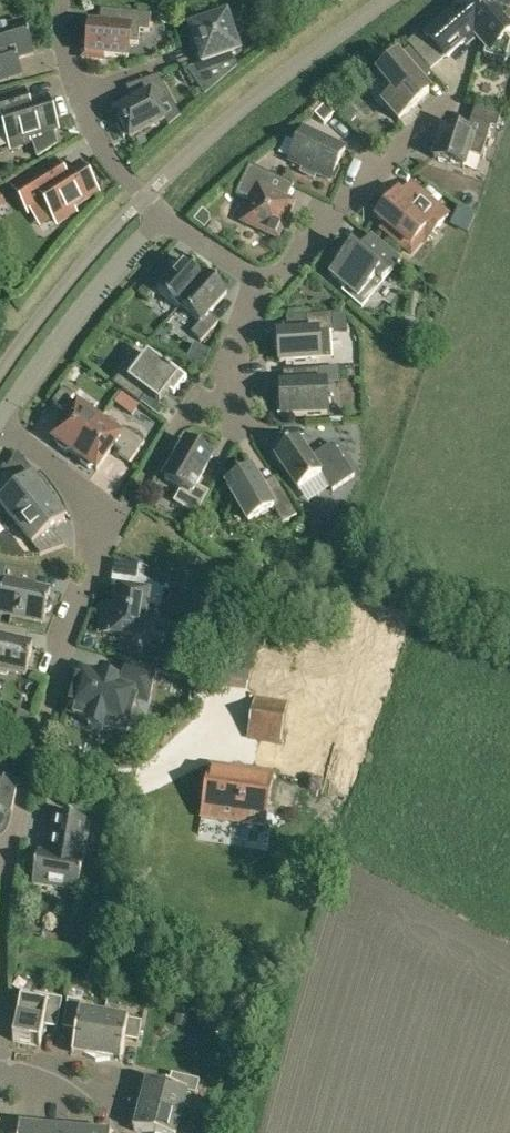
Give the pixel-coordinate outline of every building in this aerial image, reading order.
[(466,41),(468,44),(477,36),(486,48),(484,56),(505,63),(509,46),(509,41),(507,37),(509,35),(509,14),(507,10),(509,7),(509,0),(465,0),(425,35),(446,58),(466,41)] [(149,31),(151,14),(101,9),(99,26),(89,25),(88,40),(83,40),(82,58),(104,60),(105,56),(128,58),(129,43),(138,44),(139,30),(149,31)] [(232,55),(239,52),(227,15),(190,28),(203,65),(188,70),(204,95),(205,96),(237,68),(232,55)] [(21,74),(17,59),(34,54),(24,23),(9,28),(4,25),(0,27),(0,80),(21,74)] [(415,53),(425,45),(417,36),(407,45),(415,53)] [(399,121),(429,95),(419,83),(431,73),(410,50),(398,60),(397,59),(378,75),(395,94),(384,104),(399,121)] [(133,84),(141,100),(116,113),(121,122),(116,124),(123,138),(128,135),(130,139),(165,120),(157,105),(170,98),(158,75),(133,84)] [(0,99),(0,126),(4,125),(11,149),(32,142),(37,158),(57,144),(53,131),(57,129),(47,99),(29,104),(25,91),(4,98),(0,99)] [(314,115),(324,124),(335,113),(325,104),(314,115)] [(464,168),(468,153),(481,157),(491,126),(496,128),(500,115),(475,107),(466,133),(444,126),(434,159),(464,168)] [(305,128),(289,161),(303,168),(301,172),(314,178),(316,174),(330,180),(345,147),(305,128)] [(148,142),(143,133),(136,137),(140,146),(148,142)] [(80,166),(64,176),(55,162),(14,188),(29,212),(44,202),(57,223),(75,212),(73,208),(97,193),(80,166)] [(241,222),(269,235),(282,230),(294,203),(267,191),(273,176),(249,165),(236,195),(251,202),(241,222)] [(422,233),(431,223),(437,228),(448,215),(412,184),(402,195),(398,192),(377,217),(386,225),(382,229),(411,254),(426,237),(422,233)] [(194,221),(205,229),(210,222),(209,215),(202,210),(194,221)] [(344,291),(362,307),(400,261),(371,237),(357,254),(352,250),(330,275),(347,289),(344,291)] [(206,275),(203,278),(184,261),(166,281),(156,272),(139,292),(149,301),(158,291),(178,309),(181,306),(180,305),(207,275),(206,275)] [(180,305),(181,306),(200,323),(191,333),(201,342),(219,322),(209,313),(227,293),(207,275),(180,305)] [(306,315),(308,333),(278,335),(278,339),(274,342),(275,349),(279,351),(280,362),(321,359),(321,358),(331,358),(329,332),(333,331),(332,313),(306,315)] [(414,331),(408,330),(406,340),(413,341),(414,331)] [(197,345),(190,359),(204,365),(211,351),(197,345)] [(112,384),(140,405),(147,396),(159,405),(169,391),(174,394),(186,377),(171,366),(169,369),(168,367),(167,368),(148,354),(134,372),(126,366),(112,384)] [(278,416),(327,414),(326,383),(320,383),(319,369),(303,370),(304,384),(281,385),(282,402),(277,402),(278,416)] [(70,452),(75,455),(99,421),(70,401),(74,395),(64,387),(52,403),(70,416),(53,439),(57,442),(58,447),(65,452),(70,452)] [(99,421),(75,455),(79,458),(80,463),(88,469),(93,468),(97,470),(114,447),(121,452),(118,456),(129,464),(144,442),(124,427),(119,435),(99,421)] [(354,476),(332,443),(310,458),(298,440),(275,455),(298,490),(321,474),(332,491),(354,476)] [(174,502),(196,515),(209,492),(196,485),(212,457),(187,442),(165,480),(181,489),(174,502)] [(296,516),(280,487),(266,494),(252,469),(226,484),(248,522),(274,508),(283,524),(296,516)] [(49,498),(32,477),(18,488),(5,471),(0,479),(0,504),(15,523),(49,498)] [(65,519),(49,498),(15,523),(40,555),(64,546),(51,530),(65,519)] [(103,615),(100,633),(142,639),(147,605),(160,607),(163,591),(168,592),(170,581),(141,565),(139,579),(137,592),(118,589),(116,604),(116,606),(114,616),(103,615)] [(43,622),(45,612),(49,611),(51,609),(52,605),(51,602),(48,600),(50,590),(16,582),(19,569),(5,566),(2,580),(4,581),(0,602),(0,613),(43,622)] [(7,675),(8,672),(26,675),(33,645),(26,644),(7,639),(10,626),(0,624),(0,674),(7,675)] [(149,703),(154,675),(128,667),(123,683),(118,682),(118,681),(116,681),(116,682),(104,679),(105,677),(103,677),(82,671),(69,714),(90,720),(88,726),(102,730),(104,725),(125,731),(135,699),(149,703)] [(256,697),(248,737),(280,742),(287,702),(256,697)] [(19,709),(14,719),(27,726),(32,716),(19,709)] [(210,763),(201,817),(218,820),(216,832),(229,834),(231,822),(265,827),(274,773),(210,763)] [(11,811),(18,781),(4,775),(0,785),(0,806),(11,811)] [(50,854),(38,852),(32,884),(78,892),(84,860),(78,859),(85,819),(57,814),(50,854)] [(22,992),(13,1041),(30,1044),(30,1042),(39,1044),(39,1045),(40,1046),(43,1026),(57,1029),(62,999),(22,992)] [(83,1054),(96,1061),(104,1015),(80,1011),(81,1002),(67,1000),(62,1028),(76,1030),(72,1052),(83,1054)] [(142,1022),(104,1015),(96,1061),(110,1059),(121,1061),(125,1039),(138,1042),(142,1022)] [(177,1016),(174,1027),(187,1030),(190,1019),(177,1016)] [(144,1092),(136,1104),(181,1115),(187,1092),(196,1094),(199,1081),(172,1073),(168,1087),(147,1081),(144,1092)] [(181,1115),(136,1104),(137,1118),(135,1129),(149,1132),(177,1132),(181,1115)] [(43,1124),(30,1127),(19,1126),(19,1132),(42,1132),(43,1124)] [(65,1130),(55,1129),(43,1124),(42,1132),(65,1132),(65,1130)]
